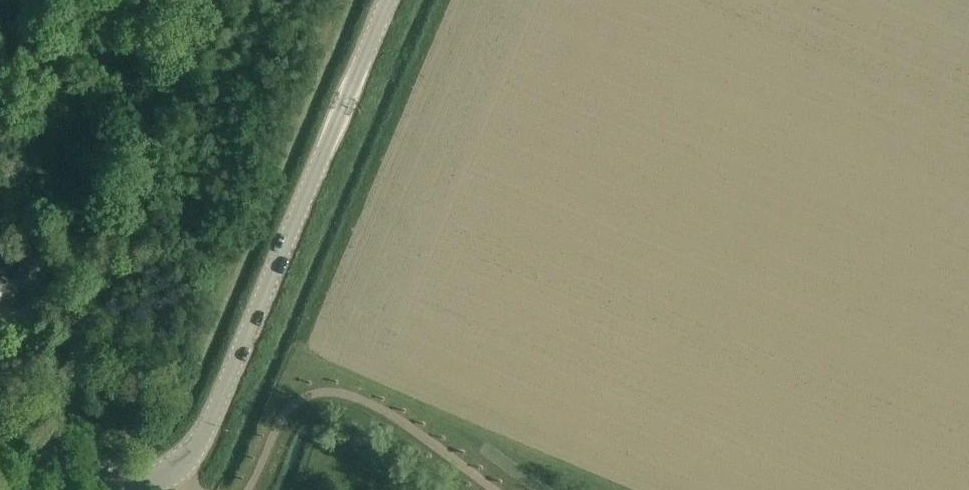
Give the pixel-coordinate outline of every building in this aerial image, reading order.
[(66,275),(45,266),(53,246),(31,237),(13,280),(9,278),(10,277),(2,273),(5,268),(0,267),(0,299),(1,296),(19,304),(26,286),(56,298),(66,275)]
